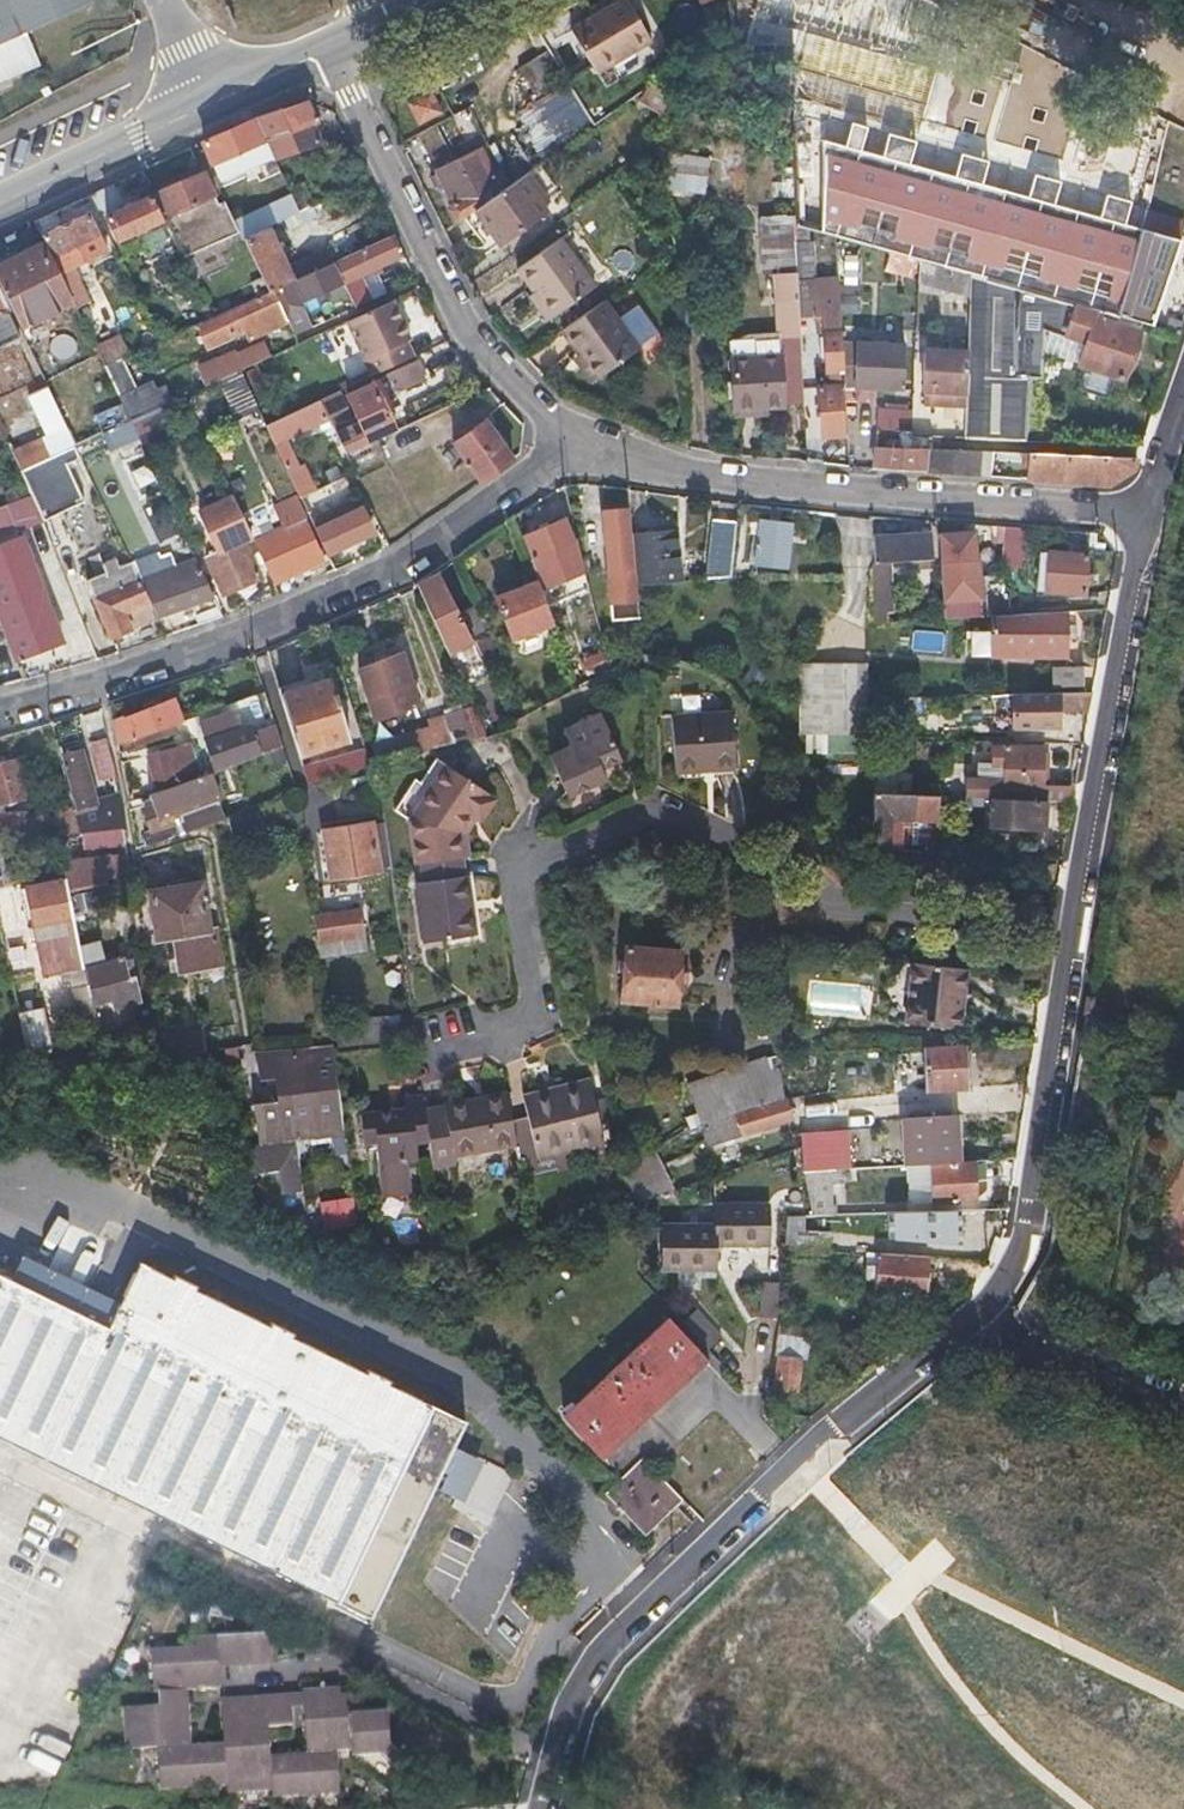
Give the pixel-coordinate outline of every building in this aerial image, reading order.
[(25,35),(90,5),(88,0),(0,0),(0,47),(25,35)] [(634,19),(622,0),(616,0),(568,31),(593,74),(647,41),(634,19)] [(1138,224),(977,179),(826,137),(829,44),(870,53),(883,0),(752,0),(745,35),(805,36),(806,78),(789,78),(795,222),(810,227),(879,246),(885,248),(891,250),(920,258),(922,259),(937,263),(974,273),(1109,311),(1138,224)] [(0,47),(0,82),(38,65),(25,35),(0,47)] [(533,112),(546,104),(560,96),(540,65),(514,81),(533,112)] [(650,85),(647,91),(644,96),(643,108),(658,115),(663,111),(669,94),(650,85)] [(415,123),(426,117),(437,111),(425,90),(404,101),(415,123)] [(261,138),(267,148),(272,159),(316,142),(315,139),(320,137),(315,125),(304,100),(253,118),(261,138)] [(243,146),(261,138),(253,118),(200,139),(206,150),(210,161),(243,146)] [(253,167),(272,159),(267,148),(261,138),(243,146),(253,167)] [(483,184),(487,181),(492,179),(477,150),(433,172),(447,202),(443,210),(450,223),(455,223),(473,210),(490,198),(483,184)] [(737,153),(736,166),(747,167),(747,153),(737,153)] [(672,160),(671,175),(670,190),(745,195),(747,167),(736,166),(672,160)] [(163,217),(178,247),(182,255),(236,230),(232,222),(221,199),(217,201),(201,171),(156,192),(167,215),(163,217)] [(522,175),(490,198),(473,210),(497,246),(546,211),(522,175)] [(148,261),(178,247),(163,217),(160,219),(147,193),(123,204),(112,181),(86,194),(97,218),(104,215),(119,245),(136,236),(148,261)] [(302,185),(295,188),(287,191),(294,205),(297,211),(312,205),(302,185)] [(289,215),(297,211),(294,205),(286,208),(289,215)] [(308,218),(312,216),(316,214),(312,208),(304,211),(308,218)] [(75,305),(82,302),(90,299),(74,265),(104,250),(86,215),(59,227),(51,210),(32,219),(72,300),(75,305)] [(255,211),(232,222),(236,230),(239,237),(263,226),(255,211)] [(762,233),(761,226),(761,218),(746,219),(746,233),(762,233)] [(72,300),(32,219),(0,235),(0,291),(17,327),(72,300)] [(807,239),(810,227),(795,222),(796,236),(807,239)] [(1138,224),(1109,311),(1149,322),(1177,235),(1138,224)] [(264,290),(271,287),(290,278),(285,269),(264,225),(263,226),(239,237),(264,290)] [(330,260),(336,272),(343,287),(352,307),(362,302),(351,279),(395,258),(388,246),(396,241),(391,232),(330,260)] [(551,319),(573,304),(595,289),(560,239),(516,269),(533,293),(551,319)] [(815,274),(814,240),(797,240),(798,274),(815,274)] [(302,260),(307,270),(329,261),(323,247),(301,258),(302,260)] [(916,275),(920,258),(891,250),(887,267),(916,275)] [(842,312),(859,312),(858,253),(842,254),(842,312)] [(966,393),(974,273),(937,263),(922,259),(920,281),(961,293),(959,304),(949,303),(946,335),(956,336),(955,354),(926,352),(923,390),(966,393)] [(321,280),(336,272),(330,260),(329,261),(307,270),(290,278),(271,287),(282,310),(293,333),(304,328),(292,303),(298,300),(294,292),(310,285),(313,291),(324,287),(321,280)] [(302,260),(285,269),(290,278),(307,270),(302,260)] [(797,270),(786,270),(776,271),(779,330),(799,329),(797,270)] [(1109,311),(974,273),(966,393),(965,404),(965,407),(963,436),(1052,440),(1052,427),(1027,426),(1031,377),(1045,381),(1049,318),(1064,325),(1065,321),(1077,325),(1074,364),(1121,379),(1138,328),(1146,330),(1149,322),(1109,311)] [(282,310),(271,287),(264,290),(192,324),(205,350),(233,337),(231,333),(253,323),(257,330),(272,323),(268,316),(282,310)] [(336,301),(351,307),(352,307),(343,287),(332,292),(336,301)] [(542,325),(551,319),(533,293),(525,299),(542,325)] [(392,299),(346,320),(371,374),(412,355),(399,327),(404,325),(392,299)] [(17,338),(0,302),(0,346),(17,338)] [(562,333),(579,357),(597,382),(640,350),(640,349),(624,327),(605,302),(562,333)] [(644,312),(624,327),(640,349),(660,334),(644,312)] [(830,386),(817,387),(839,386),(843,386),(841,349),(839,312),(821,314),(824,377),(830,376),(830,386)] [(104,365),(120,357),(128,354),(120,336),(95,348),(104,365)] [(263,341),(242,350),(222,360),(219,353),(210,358),(220,376),(238,368),(269,354),(263,341)] [(854,386),(876,387),(899,388),(900,345),(855,343),(854,349),(854,386)] [(843,387),(854,386),(854,349),(841,349),(843,386),(843,387)] [(145,409),(120,357),(104,365),(122,402),(129,416),(145,409)] [(591,386),(597,382),(579,357),(573,361),(591,386)] [(781,405),(779,381),(778,357),(754,358),(732,359),(734,407),(764,405),(781,405)] [(317,398),(326,416),(343,453),(395,428),(387,412),(393,409),(386,393),(422,375),(415,360),(347,391),(360,419),(341,428),(336,419),(346,415),(342,407),(347,405),(339,388),(317,398)] [(223,389),(243,380),(238,368),(220,376),(217,377),(223,389)] [(839,386),(817,387),(820,437),(842,436),(839,386)] [(965,404),(966,393),(923,390),(922,404),(965,407),(965,404)] [(282,437),(326,416),(317,398),(263,422),(294,485),(298,494),(307,490),(282,437)] [(128,417),(129,416),(122,402),(94,415),(95,418),(83,423),(71,399),(56,406),(61,418),(65,426),(9,450),(18,467),(54,450),(73,442),(88,435),(101,429),(128,417)] [(764,417),(764,405),(734,407),(734,418),(764,417)] [(55,421),(61,418),(56,406),(50,409),(55,421)] [(129,416),(128,417),(136,435),(143,450),(167,439),(153,406),(145,409),(129,416)] [(846,409),(847,434),(862,433),(861,408),(846,409)] [(136,435),(128,417),(101,429),(109,447),(136,435)] [(480,418),(466,430),(451,441),(456,448),(462,443),(486,473),(511,454),(480,418)] [(934,448),(934,434),(907,433),(906,446),(926,447),(934,448)] [(93,446),(88,435),(73,442),(78,453),(93,446)] [(924,470),(926,447),(906,446),(875,444),(873,466),(924,470)] [(934,448),(926,447),(924,470),(976,474),(978,460),(984,460),(984,451),(934,448)] [(56,458),(54,450),(18,467),(23,479),(29,494),(37,513),(49,508),(62,503),(47,462),(56,458)] [(1135,458),(1078,456),(1019,453),(1019,462),(1027,463),(1027,478),(1105,484),(1132,469),(1135,458)] [(12,501),(29,494),(23,479),(6,486),(12,501)] [(281,492),(287,500),(298,494),(294,485),(281,492)] [(309,495),(307,490),(298,494),(301,499),(309,495)] [(37,513),(29,494),(12,501),(9,502),(17,523),(38,515),(37,513)] [(304,506),(301,499),(298,494),(287,500),(298,513),(306,511),(304,506)] [(324,496),(304,506),(306,511),(325,551),(370,531),(353,496),(341,502),(346,512),(335,517),(324,496)] [(13,659),(61,642),(17,523),(9,502),(8,501),(0,504),(0,622),(13,659)] [(237,507),(228,512),(219,516),(229,537),(247,529),(237,507)] [(631,582),(630,566),(627,566),(623,510),(601,511),(607,612),(632,610),(631,582)] [(728,572),(731,544),(734,515),(711,513),(704,575),(728,572)] [(321,555),(312,536),(303,517),(259,538),(277,575),(321,555)] [(758,518),(755,540),(753,561),(783,564),(788,522),(758,518)] [(541,584),(561,576),(582,568),(562,520),(522,536),(541,584)] [(984,537),(1001,538),(1002,523),(984,522),(984,537)] [(1006,564),(1017,564),(1029,565),(1029,540),(1051,540),(1051,545),(1081,546),(1081,529),(1005,523),(1005,538),(1006,564)] [(629,531),(630,566),(631,582),(677,577),(673,528),(629,531)] [(980,572),(977,572),(974,573),(972,530),(940,532),(943,596),(938,596),(939,615),(982,613),(980,572)] [(880,561),(904,561),(928,560),(927,534),(873,535),(874,559),(869,559),(870,601),(882,600),(880,561)] [(207,556),(215,572),(223,589),(259,572),(242,539),(207,556)] [(172,561),(174,566),(177,571),(144,586),(157,612),(189,597),(201,623),(222,617),(191,552),(172,561)] [(1083,590),(1084,572),(1084,555),(1037,553),(1035,588),(1083,590)] [(103,571),(94,575),(84,579),(108,633),(128,624),(122,611),(144,600),(135,579),(137,578),(128,558),(118,563),(114,555),(99,562),(103,571)] [(174,566),(172,561),(139,576),(144,586),(177,571),(174,566)] [(452,648),(470,640),(459,614),(441,573),(417,583),(449,659),(455,656),(452,648)] [(511,638),(549,623),(540,598),(534,578),(495,594),(511,638)] [(540,598),(549,623),(562,659),(575,654),(553,593),(540,598)] [(459,614),(470,640),(471,642),(489,634),(477,606),(459,614)] [(992,612),(993,632),(994,652),(1066,652),(1065,640),(1065,626),(1065,608),(992,612)] [(1074,625),(1065,626),(1065,640),(1075,639),(1074,625)] [(496,652),(489,634),(471,642),(479,660),(496,652)] [(356,668),(364,695),(371,721),(418,708),(402,654),(356,668)] [(864,729),(864,696),(865,664),(797,661),(796,727),(864,729)] [(1081,684),(1080,667),(1054,667),(1055,684),(1081,684)] [(295,754),(321,745),(348,737),(331,681),(280,696),(295,754)] [(1013,691),(1013,710),(1014,728),(1052,727),(1052,691),(1013,691)] [(1060,702),(1060,691),(1052,691),(1052,727),(1060,727),(1060,702)] [(1087,702),(1089,691),(1060,691),(1060,702),(1087,702)] [(925,711),(925,692),(874,692),(874,711),(925,711)] [(177,701),(150,709),(123,718),(128,732),(122,733),(125,740),(184,721),(177,701)] [(710,770),(719,768),(728,767),(722,711),(667,717),(672,769),(710,766),(710,770)] [(459,712),(450,714),(442,716),(445,726),(426,731),(369,745),(374,763),(467,739),(459,712)] [(616,758),(605,736),(594,714),(560,731),(567,748),(547,758),(566,796),(601,778),(596,769),(616,758)] [(424,721),(426,731),(445,726),(442,716),(424,721)] [(259,753),(253,738),(247,723),(202,739),(212,771),(259,753)] [(106,730),(96,733),(87,735),(96,778),(115,774),(112,753),(106,730)] [(1039,800),(1039,785),(1041,745),(991,744),(991,762),(1003,762),(1002,775),(970,774),(969,794),(990,796),(1039,800)] [(65,748),(66,754),(81,751),(79,745),(65,748)] [(152,784),(167,780),(183,776),(174,747),(144,756),(152,784)] [(69,810),(75,833),(119,828),(125,827),(119,795),(108,797),(109,805),(95,807),(81,751),(66,754),(63,755),(76,809),(69,810)] [(28,796),(19,755),(0,760),(0,801),(28,796)] [(390,809),(406,818),(439,762),(429,756),(412,782),(408,779),(390,809)] [(418,861),(457,854),(453,833),(464,813),(470,816),(474,817),(488,792),(439,762),(406,818),(413,863),(418,861)] [(151,828),(163,824),(175,819),(180,833),(221,819),(213,798),(215,797),(208,773),(146,795),(150,807),(144,810),(151,828)] [(1071,787),(1039,785),(1039,800),(1041,800),(1069,802),(1071,787)] [(895,825),(891,825),(887,824),(888,809),(908,811),(907,820),(921,821),(920,809),(926,810),(925,827),(933,828),(935,806),(937,791),(871,786),(869,839),(886,841),(887,835),(895,835),(895,825)] [(965,807),(966,793),(937,791),(935,806),(951,807),(965,807)] [(1041,800),(1039,800),(990,796),(989,823),(1039,826),(1041,800)] [(75,833),(69,810),(69,806),(0,812),(0,829),(51,826),(54,836),(75,833)] [(457,854),(465,852),(461,833),(470,816),(464,813),(453,833),(457,854)] [(250,816),(227,820),(231,844),(254,840),(250,816)] [(330,879),(354,874),(377,869),(369,823),(321,832),(330,879)] [(75,833),(54,836),(58,853),(65,851),(64,846),(99,846),(121,843),(119,828),(75,833)] [(915,845),(886,841),(869,839),(868,858),(924,865),(915,845)] [(460,872),(457,854),(418,861),(423,880),(414,882),(426,941),(448,936),(474,931),(463,871),(460,872)] [(62,866),(66,882),(66,883),(75,881),(114,874),(111,858),(62,866)] [(69,893),(78,892),(75,881),(66,883),(69,893)] [(66,883),(66,882),(28,892),(38,930),(55,925),(68,922),(76,920),(69,893),(66,883)] [(211,929),(205,906),(200,882),(148,893),(158,941),(175,937),(182,969),(223,959),(216,928),(211,929)] [(368,948),(365,928),(361,909),(320,918),(328,956),(368,948)] [(69,929),(68,922),(55,925),(57,932),(69,929)] [(450,942),(448,936),(426,941),(427,946),(450,942)] [(97,1003),(90,973),(82,944),(55,951),(68,997),(61,999),(64,1010),(71,1008),(79,1036),(104,1030),(99,1011),(96,1011),(94,1003),(97,1003)] [(617,998),(643,1000),(669,1002),(669,982),(670,966),(671,948),(620,945),(619,963),(618,979),(617,998)] [(0,959),(0,978),(13,975),(8,957),(0,959)] [(906,959),(903,990),(899,1021),(953,1028),(960,966),(906,959)] [(114,986),(125,983),(136,981),(133,967),(127,969),(126,963),(92,972),(100,1001),(117,997),(114,986)] [(610,978),(618,979),(619,963),(611,963),(610,978)] [(680,967),(670,966),(669,982),(679,982),(680,967)] [(115,1007),(99,1010),(99,1011),(104,1030),(120,1027),(115,1007)] [(32,1047),(42,1045),(53,1042),(43,1008),(22,1013),(32,1047)] [(390,1037),(387,1013),(340,1019),(343,1044),(390,1037)] [(174,1055),(192,1052),(210,1049),(207,1030),(170,1036),(174,1055)] [(263,1055),(265,1067),(267,1078),(284,1075),(288,1096),(260,1101),(267,1141),(353,1128),(338,1039),(319,1041),(320,1046),(263,1055)] [(915,1048),(916,1064),(918,1080),(909,1081),(910,1087),(919,1086),(919,1090),(959,1086),(955,1045),(915,1048)] [(781,1092),(776,1072),(770,1051),(684,1082),(698,1123),(781,1092)] [(782,1081),(797,1078),(812,1075),(809,1055),(775,1056),(782,1081)] [(532,1112),(516,1115),(520,1141),(523,1156),(605,1137),(592,1075),(527,1091),(532,1112)] [(517,1141),(510,1089),(448,1100),(448,1101),(430,1104),(434,1134),(438,1163),(458,1159),(457,1151),(517,1141)] [(511,1089),(510,1089),(517,1141),(520,1141),(516,1115),(511,1089)] [(421,1137),(434,1134),(430,1104),(428,1091),(409,1095),(410,1102),(365,1109),(370,1138),(381,1136),(390,1191),(418,1186),(413,1154),(423,1152),(421,1137)] [(695,1127),(699,1138),(703,1149),(784,1119),(776,1098),(695,1127)] [(950,1110),(935,1111),(937,1126),(951,1125),(950,1110)] [(916,1162),(925,1162),(953,1160),(951,1125),(937,1126),(935,1111),(893,1114),(895,1140),(895,1158),(896,1163),(916,1162)] [(836,1162),(895,1158),(895,1140),(866,1142),(834,1144),(833,1126),(795,1129),(795,1168),(824,1167),(836,1166),(836,1162)] [(619,1165),(625,1180),(631,1194),(665,1184),(647,1149),(619,1165)] [(925,1165),(925,1162),(916,1162),(917,1171),(924,1171),(926,1201),(968,1199),(968,1178),(992,1177),(991,1164),(967,1166),(966,1163),(925,1165)] [(803,1214),(815,1213),(827,1213),(824,1167),(795,1168),(803,1214)] [(324,1231),(355,1227),(352,1197),(321,1200),(324,1231)] [(709,1202),(709,1222),(710,1222),(709,1240),(710,1240),(764,1240),(764,1202),(709,1202)] [(871,1232),(877,1232),(884,1231),(884,1234),(889,1234),(906,1233),(941,1233),(940,1213),(883,1214),(883,1223),(870,1223),(871,1232)] [(775,1246),(797,1248),(820,1249),(820,1232),(795,1229),(795,1214),(777,1214),(775,1246)] [(709,1222),(656,1222),(655,1264),(710,1265),(710,1240),(709,1240),(710,1222),(709,1222)] [(854,1266),(854,1271),(854,1275),(860,1275),(859,1291),(907,1293),(910,1255),(861,1252),(861,1266),(854,1266)] [(18,1258),(6,1283),(103,1330),(115,1306),(18,1258)] [(276,1330),(265,1324),(264,1326),(191,1291),(192,1288),(169,1276),(167,1280),(135,1264),(115,1306),(103,1330),(6,1283),(0,1280),(0,1439),(367,1617),(430,1486),(437,1471),(455,1480),(467,1454),(450,1445),(460,1423),(385,1386),(386,1383),(362,1371),(360,1373),(287,1338),(288,1335),(276,1330)] [(754,1317),(770,1318),(771,1280),(754,1280),(754,1317)] [(691,1308),(677,1322),(701,1348),(716,1334),(691,1308)] [(698,1355),(681,1336),(663,1317),(615,1363),(561,1416),(597,1454),(698,1355)] [(776,1353),(775,1370),(774,1386),(793,1387),(797,1336),(771,1334),(770,1353),(776,1353)] [(830,1366),(820,1375),(832,1388),(841,1379),(830,1366)] [(1183,1398),(1183,1385),(1171,1392),(1183,1398)] [(479,1460),(467,1454),(455,1480),(437,1471),(430,1486),(460,1501),(479,1460)] [(639,1457),(611,1485),(603,1493),(641,1533),(677,1497),(639,1457)] [(267,1640),(215,1646),(218,1677),(270,1672),(267,1640)] [(157,1703),(187,1701),(220,1697),(218,1677),(215,1646),(192,1648),(193,1655),(147,1660),(151,1703),(157,1703)] [(304,1718),(307,1762),(339,1760),(353,1758),(350,1723),(361,1722),(359,1701),(340,1703),(338,1694),(302,1697),(302,1702),(304,1718)] [(191,1756),(187,1701),(157,1703),(158,1718),(123,1721),(126,1761),(158,1759),(191,1756)] [(302,1702),(289,1703),(290,1719),(304,1718),(302,1702)] [(222,1709),(224,1741),(269,1736),(291,1734),(290,1719),(289,1703),(222,1709)] [(388,1720),(361,1722),(350,1723),(353,1758),(354,1765),(383,1763),(394,1771),(401,1762),(391,1753),(388,1720)] [(224,1741),(226,1753),(229,1796),(230,1804),(274,1801),(271,1766),(269,1736),(224,1741)] [(226,1753),(191,1756),(158,1759),(161,1802),(229,1796),(226,1753)] [(307,1762),(271,1766),(274,1801),(275,1808),(342,1803),(339,1760),(307,1762)]
